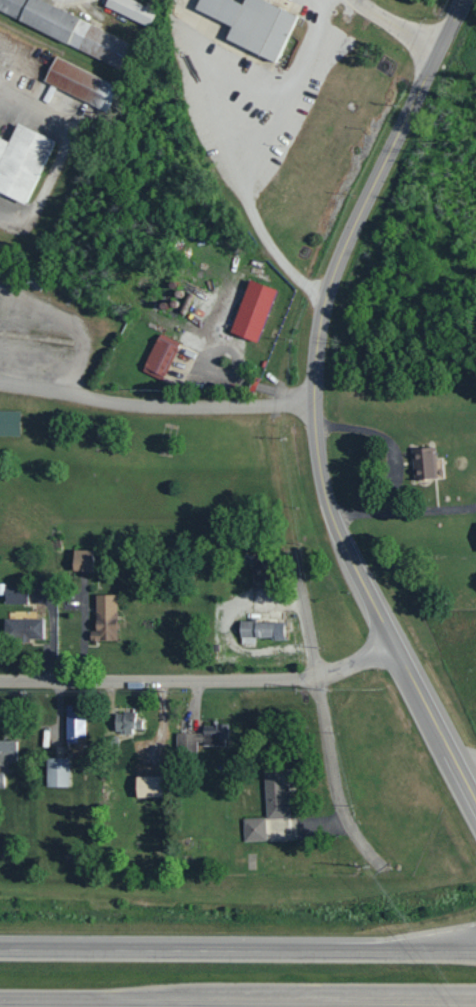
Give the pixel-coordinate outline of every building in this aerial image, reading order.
[(42,0),(0,0),(0,12),(117,67),(129,41),(42,0)] [(155,10),(133,0),(106,0),(103,6),(148,26),(155,10)] [(230,25),(224,40),(276,61),(296,14),(262,0),(242,0),(241,2),(236,0),(197,0),(193,9),(230,25)] [(54,56),(42,81),(105,110),(117,85),(54,56)] [(52,138),(14,123),(8,140),(0,137),(0,193),(27,203),(52,138)] [(256,342),(276,289),(248,279),(229,332),(256,342)] [(178,341),(155,333),(142,372),(164,380),(178,341)] [(0,410),(0,436),(19,436),(20,411),(0,410)] [(436,478),(435,447),(412,448),(413,479),(436,478)] [(71,571),(91,571),(91,550),(72,550),(71,571)] [(5,604),(28,603),(27,586),(4,587),(5,604)] [(117,640),(116,594),(94,595),(95,631),(89,631),(89,641),(117,640)] [(42,619),(4,618),(4,640),(42,641),(42,619)] [(238,622),(238,639),(285,638),(285,621),(238,622)] [(65,742),(77,742),(77,737),(84,737),(84,705),(65,705),(65,742)] [(132,728),(142,728),(142,720),(135,719),(135,712),(114,712),(113,733),(132,733),(132,728)] [(176,733),(176,756),(196,756),(196,745),(226,745),(227,725),(202,725),(202,733),(176,733)] [(15,740),(0,740),(0,764),(16,763),(15,740)] [(67,758),(45,758),(45,787),(67,787),(67,758)] [(263,770),(265,818),(288,818),(287,782),(290,782),(290,769),(263,770)] [(134,776),(134,798),(160,797),(160,775),(134,776)] [(242,818),(243,842),(265,841),(265,818),(242,818)]
